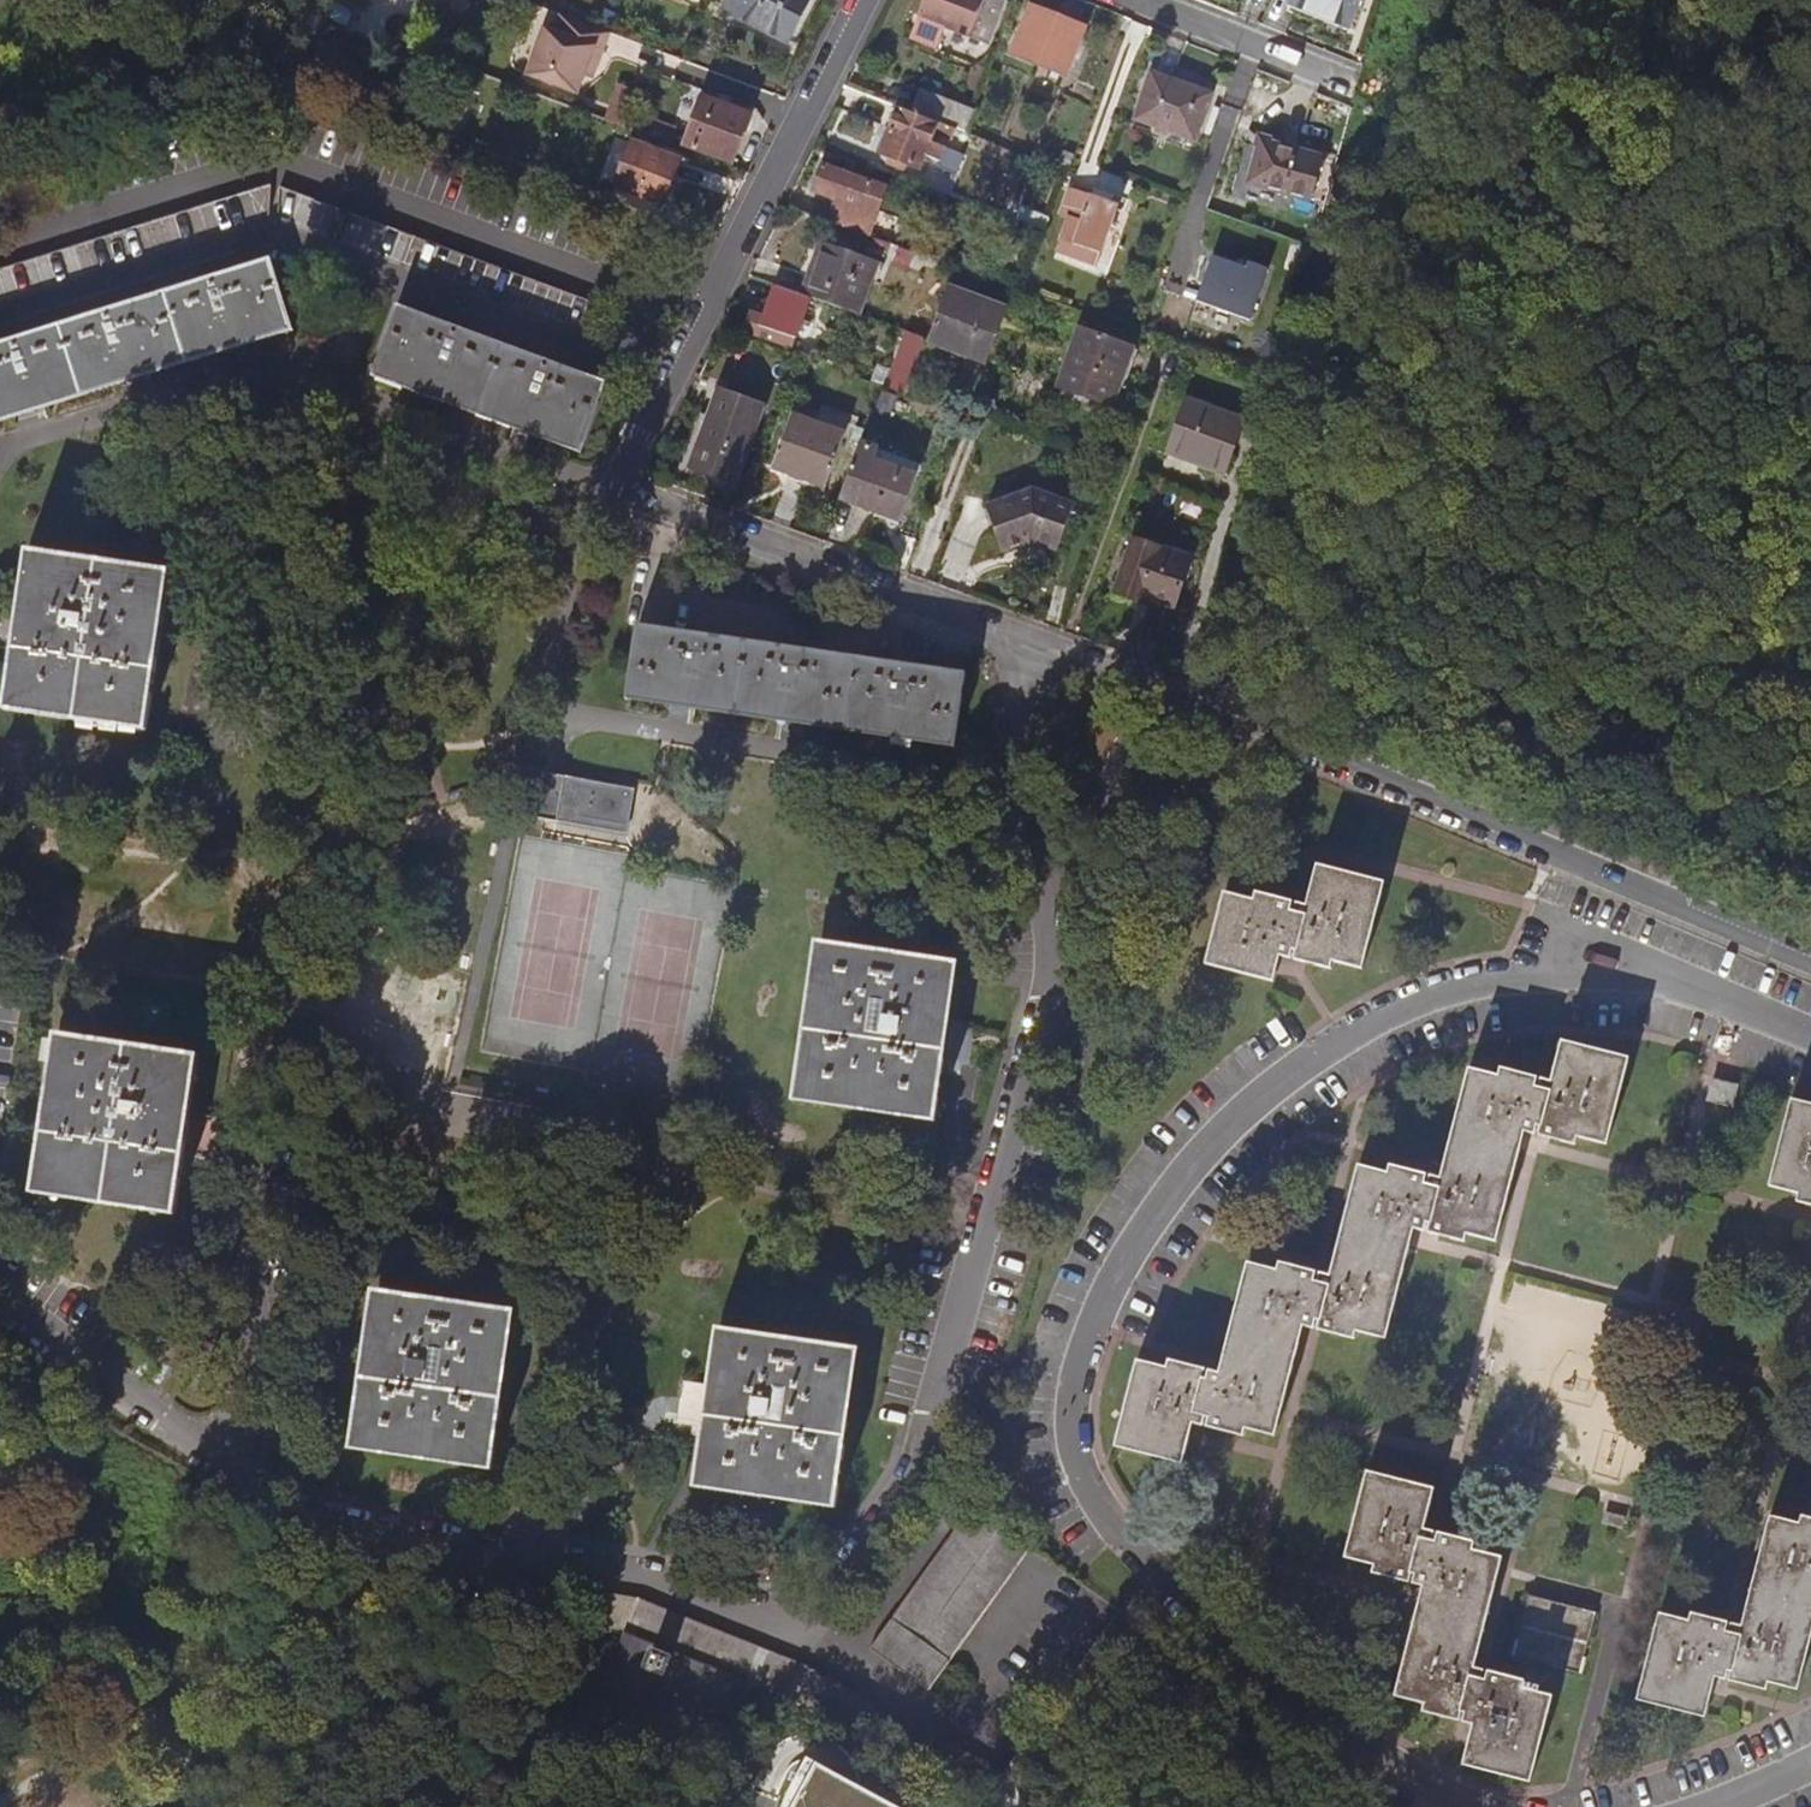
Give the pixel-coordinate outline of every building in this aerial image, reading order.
[(729,16),(791,46),(815,0),(738,0),(729,16)] [(1003,0),(924,0),(919,15),(991,42),(1006,1),(1003,0)] [(1304,3),(1364,27),(1374,0),(1305,0),(1304,3)] [(1087,29),(1036,8),(1017,55),(1069,75),(1087,29)] [(596,30),(564,18),(558,35),(547,31),(530,77),(579,95),(586,78),(590,67),(598,70),(610,36),(596,30)] [(598,70),(590,67),(586,78),(593,81),(598,70)] [(1216,97),(1159,76),(1142,119),(1199,141),(1216,97)] [(918,95),(911,113),(968,135),(976,116),(918,95)] [(750,121),(702,103),(686,147),(734,165),(750,121)] [(886,152),(922,166),(937,127),(902,112),(886,152)] [(646,120),(641,134),(670,145),(675,131),(646,120)] [(1328,156),(1267,138),(1255,181),(1316,199),(1328,156)] [(674,160),(627,143),(612,184),(659,202),(674,160)] [(836,196),(827,220),(869,236),(886,190),(823,167),(815,188),(836,196)] [(584,302),(271,183),(265,220),(571,335),(584,302)] [(252,222),(257,184),(0,254),(0,290),(252,222)] [(1120,204),(1083,190),(1064,239),(1101,253),(1120,204)] [(821,240),(800,294),(811,298),(858,316),(878,262),(821,240)] [(280,327),(260,255),(0,327),(0,404),(280,327)] [(1200,304),(1253,323),(1272,273),(1252,265),(1250,271),(1217,259),(1200,304)] [(792,348),(811,298),(800,294),(781,287),(768,320),(758,316),(752,333),(792,348)] [(1007,317),(949,295),(930,343),(989,365),(1007,317)] [(391,305),(364,376),(574,453),(600,383),(391,305)] [(280,327),(0,404),(0,414),(283,337),(280,327)] [(1137,351),(1086,331),(1064,388),(1116,407),(1137,351)] [(912,336),(891,392),(907,398),(930,343),(912,336)] [(571,461),(574,453),(364,376),(361,384),(571,461)] [(688,468),(731,485),(761,409),(718,392),(688,468)] [(1241,426),(1186,406),(1167,460),(1222,480),(1241,426)] [(839,436),(788,417),(769,467),(820,487),(839,436)] [(918,471),(854,446),(832,502),(896,527),(918,471)] [(1035,500),(990,518),(1008,564),(1037,552),(1060,559),(1076,515),(1035,500)] [(13,543),(0,631),(6,632),(20,544),(13,543)] [(0,632),(0,705),(134,725),(144,653),(138,652),(150,563),(20,544),(6,632),(0,631),(0,632)] [(1185,565),(1129,546),(1108,601),(1139,612),(1140,608),(1167,616),(1185,565)] [(158,565),(150,563),(138,652),(144,653),(158,565)] [(961,673),(634,626),(624,694),(952,740),(961,673)] [(134,725),(0,705),(0,714),(132,734),(134,725)] [(625,828),(630,794),(563,784),(564,778),(535,774),(528,820),(557,825),(558,818),(625,828)] [(1380,891),(1313,874),(1301,921),(1276,915),(1277,906),(1251,899),(1249,907),(1221,901),(1202,973),(1269,990),(1278,954),(1304,960),(1301,970),(1326,977),(1329,967),(1358,975),(1380,891)] [(803,943),(793,1039),(802,1040),(813,945),(803,943)] [(793,1039),(787,1093),(930,1112),(936,1056),(927,1055),(939,960),(813,945),(802,1040),(793,1039)] [(946,961),(939,960),(927,1055),(936,1056),(946,961)] [(40,1037),(27,1128),(34,1129),(48,1038),(40,1037)] [(161,1218),(171,1150),(163,1149),(177,1057),(48,1038),(34,1129),(27,1128),(17,1197),(161,1218)] [(1605,1152),(1630,1065),(1561,1046),(1546,1097),(1520,1089),(1522,1081),(1498,1075),(1495,1082),(1469,1075),(1434,1199),(1406,1191),(1408,1182),(1382,1175),(1380,1184),(1352,1176),(1320,1292),(1293,1284),(1295,1276),(1270,1270),(1268,1277),(1240,1271),(1207,1391),(1186,1385),(1188,1376),(1163,1369),(1160,1377),(1131,1370),(1108,1454),(1173,1472),(1186,1424),(1210,1430),(1207,1439),(1231,1445),(1234,1436),(1266,1445),(1298,1329),(1323,1336),(1322,1343),(1347,1351),(1349,1342),(1376,1350),(1412,1223),(1439,1231),(1437,1240),(1464,1247),(1466,1239),(1493,1246),(1526,1130),(1548,1137),(1546,1145),(1574,1152),(1576,1144),(1605,1152)] [(184,1058),(177,1057),(163,1149),(171,1150),(184,1058)] [(1737,1092),(1716,1087),(1712,1104),(1732,1109),(1737,1092)] [(929,1118),(930,1112),(787,1093),(786,1100),(929,1118)] [(1793,1103),(1770,1188),(1800,1196),(1799,1204),(1810,1207),(1810,1108),(1793,1103)] [(161,1218),(17,1197),(16,1204),(160,1225),(161,1218)] [(361,1301),(351,1399),(360,1401),(371,1302),(361,1301)] [(489,1471),(495,1416),(486,1416),(497,1317),(371,1302),(360,1401),(351,1399),(345,1455),(489,1471)] [(505,1318),(497,1317),(486,1416),(495,1416),(505,1318)] [(708,1327),(697,1425),(705,1426),(718,1328),(708,1327)] [(697,1425),(691,1481),(835,1498),(841,1441),(833,1441),(844,1342),(718,1328),(705,1426),(697,1425)] [(852,1343),(844,1342),(833,1441),(841,1441),(852,1343)] [(489,1478),(489,1471),(345,1455),(345,1463),(489,1478)] [(834,1507),(835,1498),(691,1481),(690,1491),(834,1507)] [(1428,1510),(1361,1490),(1338,1570),(1369,1579),(1366,1589),(1392,1596),(1394,1587),(1420,1594),(1388,1711),(1417,1720),(1415,1730),(1439,1737),(1442,1729),(1470,1736),(1456,1785),(1520,1805),(1543,1721),(1512,1711),(1515,1702),(1489,1694),(1486,1704),(1463,1697),(1495,1581),(1466,1572),(1468,1564),(1442,1556),(1440,1564),(1415,1558),(1428,1510)] [(931,1686),(1030,1546),(971,1504),(873,1644),(931,1686)] [(1626,1518),(1607,1514),(1605,1523),(1624,1528),(1626,1518)] [(1800,1532),(1798,1541),(1768,1534),(1738,1652),(1708,1643),(1710,1635),(1685,1629),(1683,1637),(1654,1630),(1632,1714),(1700,1732),(1713,1681),(1740,1688),(1738,1697),(1763,1704),(1765,1695),(1798,1704),(1810,1652),(1810,1535),(1800,1532)] [(974,1806),(1031,1806),(1147,1630),(1118,1608),(1005,1776),(804,1668),(626,1597),(568,1589),(563,1627),(622,1635),(596,1705),(600,1707),(723,1755),(747,1689),(779,1703),(974,1806)] [(1515,1659),(1580,1676),(1596,1614),(1532,1597),(1515,1659)] [(789,1806),(927,1806),(841,1779),(848,1758),(809,1745),(789,1806)]
